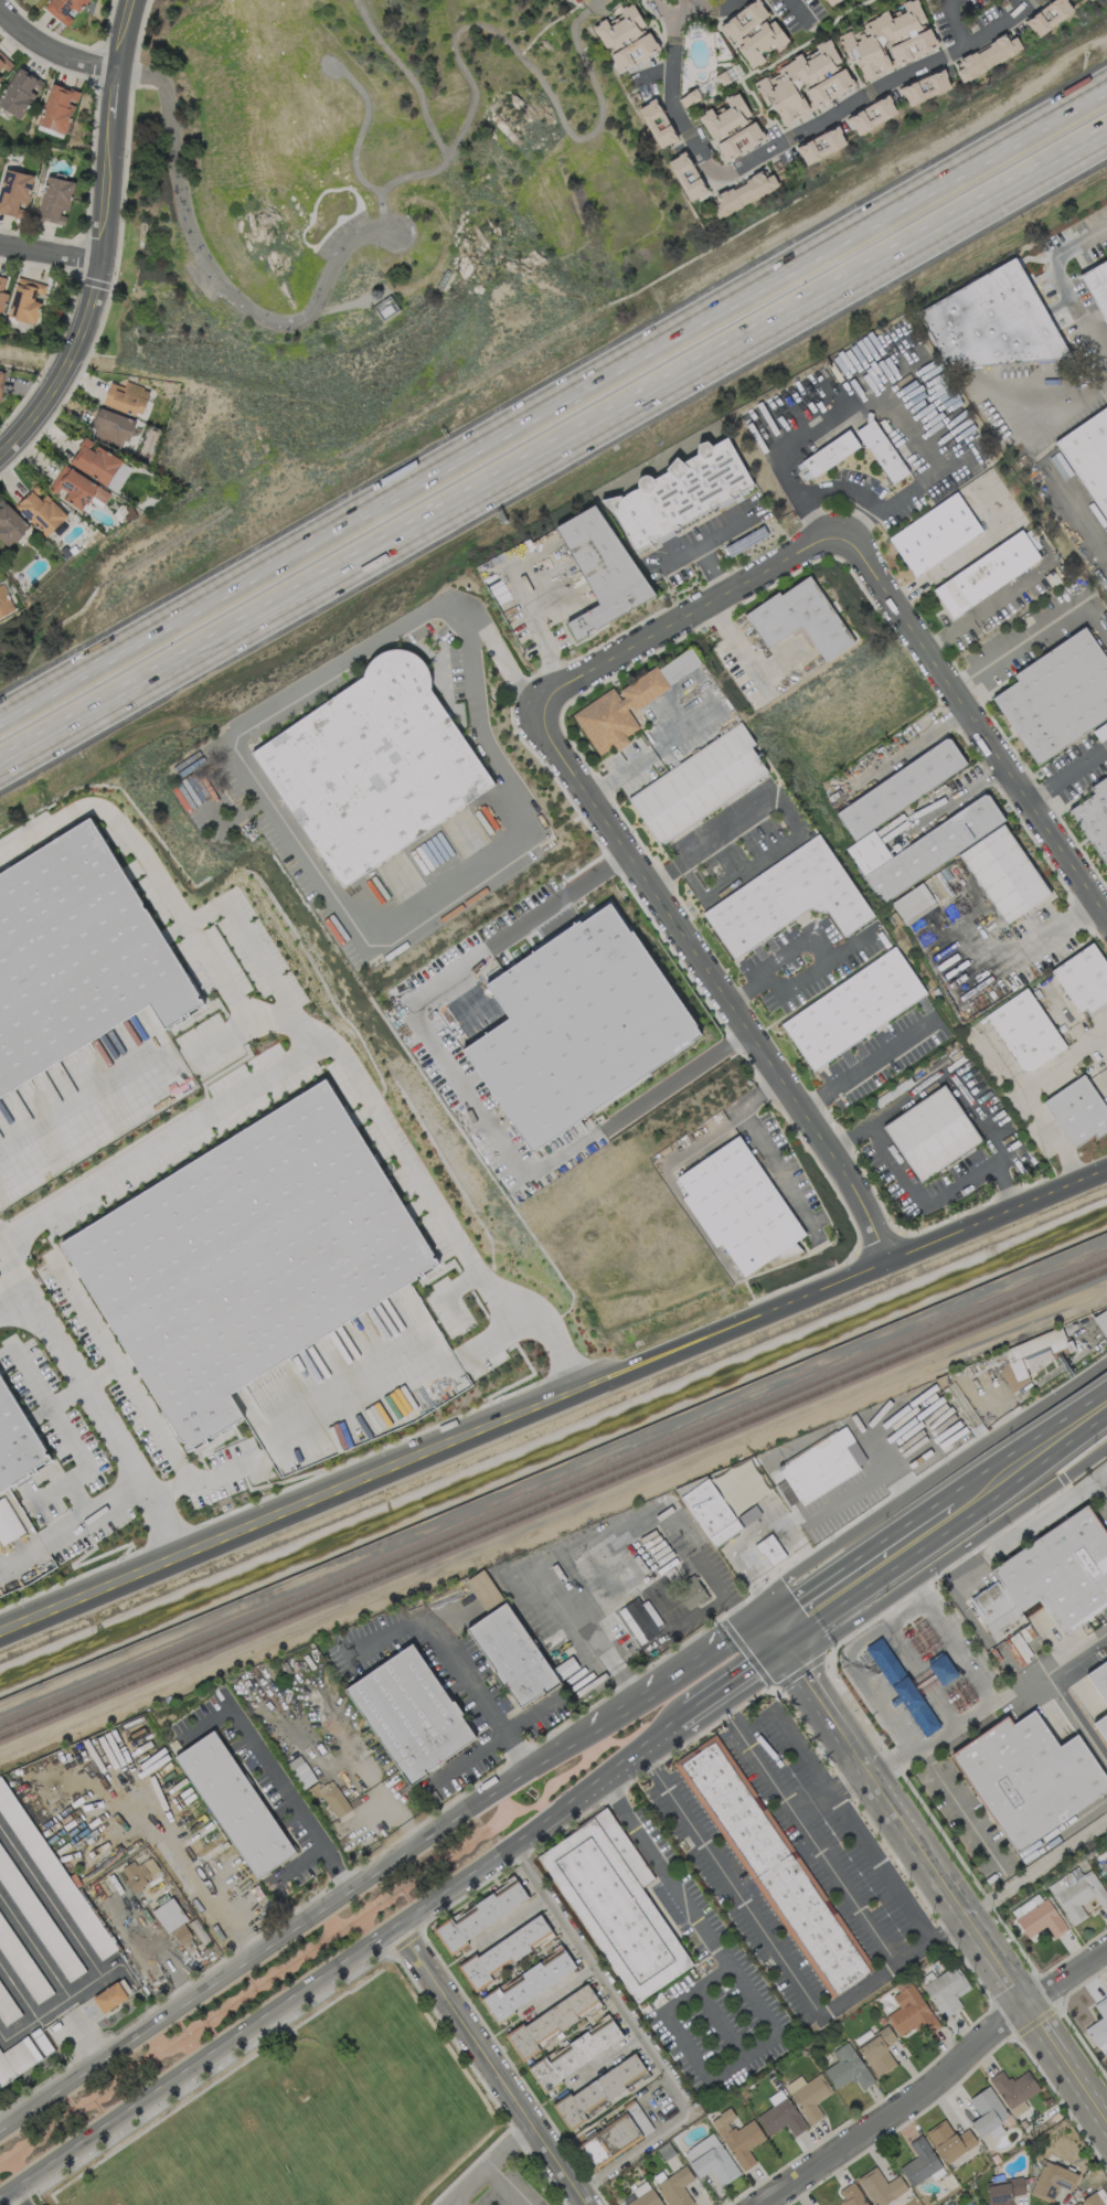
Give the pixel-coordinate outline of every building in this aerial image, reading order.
[(42,8),(66,26),(87,0),(48,0),(42,8)] [(733,45),(734,44),(751,68),(767,57),(788,43),(759,0),(754,0),(719,24),(733,45)] [(921,55),(937,45),(934,37),(928,28),(926,25),(918,0),(907,0),(901,2),(903,10),(890,14),(889,15),(886,9),(858,29),(838,35),(846,59),(856,55),(864,78),(872,76),(878,71),(891,67),(884,45),(888,44),(894,64),(921,55)] [(1066,0),(1052,0),(1024,21),(1037,38),(1074,10),(1066,0)] [(647,29),(631,2),(618,10),(622,17),(608,25),(605,19),(592,26),(607,52),(647,29)] [(608,53),(618,71),(659,50),(649,32),(608,53)] [(960,81),(1023,50),(1015,36),(1007,40),(1004,36),(957,59),(961,67),(955,70),(960,81)] [(783,123),(854,86),(845,67),(803,88),(810,102),(807,104),(798,87),(842,65),(828,38),(814,45),(816,50),(802,57),(801,56),(752,81),(765,106),(772,102),(783,123)] [(0,53),(0,77),(3,74),(4,74),(13,64),(0,53)] [(15,66),(0,96),(0,107),(21,118),(35,91),(37,92),(43,80),(15,66)] [(906,104),(950,90),(944,70),(900,84),(906,104)] [(37,124),(66,133),(78,91),(50,82),(37,124)] [(739,91),(722,98),(725,106),(713,111),(711,109),(699,114),(709,140),(751,123),(739,91)] [(856,135),(897,114),(887,95),(846,116),(856,135)] [(659,148),(676,139),(654,98),(637,108),(659,148)] [(714,141),(723,160),(764,141),(756,122),(714,141)] [(803,163),(846,146),(838,127),(795,144),(803,163)] [(689,201),(707,191),(684,151),(666,161),(689,201)] [(5,168),(0,186),(0,213),(16,216),(19,204),(26,205),(33,175),(5,168)] [(779,188),(773,173),(761,178),(759,174),(714,194),(717,203),(711,206),(715,216),(779,188)] [(64,224),(66,213),(67,213),(74,181),(45,175),(36,218),(64,224)] [(1078,270),(1106,327),(1106,256),(1078,270)] [(916,308),(946,368),(1030,362),(1034,360),(1065,359),(1068,357),(1068,356),(1016,259),(916,308)] [(36,323),(41,297),(43,298),(46,283),(15,277),(8,318),(36,323)] [(398,310),(389,295),(372,305),(381,320),(398,310)] [(148,387),(125,382),(124,385),(107,382),(102,406),(142,414),(148,387)] [(134,420),(98,406),(90,427),(95,428),(92,437),(124,448),(134,420)] [(1056,437),(1106,521),(1106,406),(1056,437)] [(908,473),(874,418),(855,429),(889,485),(908,473)] [(812,477),(859,446),(847,429),(800,460),(812,477)] [(632,550),(718,506),(719,507),(732,501),(735,497),(738,498),(743,489),(752,485),(728,436),(710,444),(704,440),(699,442),(691,456),(682,461),(674,456),(664,472),(651,478),(642,473),(632,489),(618,496),(614,494),(605,498),(632,550)] [(108,485),(121,458),(82,438),(69,465),(108,485)] [(109,493),(63,463),(47,488),(59,496),(81,511),(91,495),(103,503),(109,493)] [(46,536),(66,515),(35,485),(14,506),(46,536)] [(887,536),(912,576),(982,531),(957,492),(887,536)] [(11,546),(29,526),(0,498),(0,536),(11,546)] [(649,601),(601,502),(556,524),(596,606),(565,620),(574,638),(649,601)] [(931,587),(950,617),(1041,559),(1035,549),(1037,548),(1025,528),(931,587)] [(744,611),(763,646),(799,627),(810,647),(814,644),(823,660),(850,645),(812,575),(744,611)] [(1,583),(0,584),(0,618),(15,610),(1,583)] [(1106,717),(1106,660),(1086,626),(1011,673),(1016,681),(992,696),(1033,763),(1106,717)] [(338,886),(496,789),(409,647),(251,745),(338,886)] [(571,713),(597,755),(613,745),(616,750),(629,742),(625,736),(639,727),(629,710),(700,666),(689,648),(657,668),(656,666),(616,691),(614,687),(571,713)] [(626,795),(656,844),(768,775),(756,755),(760,753),(741,723),(626,795)] [(967,765),(949,737),(833,811),(852,839),(967,765)] [(1106,868),(1106,773),(1088,785),(1093,793),(1070,808),(1106,868)] [(888,854),(873,829),(845,846),(878,901),(1005,824),(987,794),(888,854)] [(1003,924),(1049,895),(1004,823),(958,852),(1003,924)] [(154,1012),(162,1028),(192,1012),(194,1015),(202,1011),(100,825),(0,879),(0,1096),(154,1012)] [(700,908),(730,958),(812,908),(816,915),(825,909),(842,936),(872,918),(821,834),(700,908)] [(902,923),(952,894),(940,872),(889,900),(902,923)] [(701,1040),(613,900),(484,981),(508,1019),(463,1047),(527,1150),(701,1040)] [(1106,1000),(1106,964),(1094,942),(1050,968),(1079,1017),(1106,1000)] [(810,1069),(927,995),(896,947),(779,1021),(810,1069)] [(1065,1047),(1027,987),(983,1014),(1021,1075),(1065,1047)] [(1094,1134),(1096,1137),(1106,1130),(1106,1109),(1085,1073),(1042,1100),(1071,1148),(1094,1134)] [(59,1233),(181,1452),(242,1418),(225,1388),(437,1270),(333,1082),(59,1233)] [(881,1124),(917,1181),(981,1142),(945,1084),(881,1124)] [(674,1175),(686,1194),(682,1197),(713,1247),(721,1242),(741,1276),(777,1254),(781,1260),(799,1249),(794,1241),(802,1236),(741,1135),(674,1175)] [(1105,1308),(1092,1317),(1106,1341),(1106,1311),(1105,1308)] [(1002,1349),(1007,1364),(999,1367),(1008,1391),(1030,1382),(1026,1371),(1053,1361),(1049,1352),(1064,1347),(1057,1328),(1002,1349)] [(51,1466),(0,1374),(0,1494),(51,1466)] [(799,1505),(860,1471),(845,1445),(853,1441),(845,1427),(777,1465),(799,1505)] [(733,1516),(769,1493),(747,1458),(711,1481),(733,1516)] [(711,1547),(740,1530),(708,1478),(680,1494),(711,1547)] [(3,1496),(0,1498),(0,1542),(1,1545),(24,1532),(3,1496)] [(1089,1505),(989,1566),(998,1582),(968,1600),(988,1633),(1040,1601),(1059,1633),(1106,1605),(1106,1535),(1089,1505)] [(755,1542),(767,1566),(784,1557),(772,1533),(755,1542)] [(617,1609),(639,1644),(660,1631),(650,1616),(652,1614),(640,1595),(617,1609)] [(466,1627),(517,1709),(557,1684),(506,1602),(466,1627)] [(1032,1655),(1022,1640),(1023,1640),(1017,1631),(1003,1640),(1018,1664),(1032,1655)] [(882,1636),(866,1646),(923,1737),(939,1727),(882,1636)] [(344,1687),(406,1784),(475,1740),(413,1643),(344,1687)] [(925,1662),(941,1685),(957,1674),(941,1651),(925,1662)] [(1106,1708),(1106,1657),(1084,1670),(1106,1708)] [(1077,1733),(1057,1745),(1035,1709),(1011,1724),(1007,1717),(950,1752),(1011,1851),(1106,1792),(1106,1781),(1077,1733)] [(1093,1721),(1106,1744),(1106,1712),(1093,1721)] [(251,1879),(292,1855),(217,1728),(176,1753),(251,1879)] [(674,1760),(828,1999),(871,1971),(718,1732),(674,1760)] [(93,1811),(121,1797),(105,1767),(78,1781),(93,1811)] [(97,1961),(114,1950),(1,1773),(0,1773),(0,1808),(97,1961)] [(336,1818),(351,1808),(331,1779),(321,1786),(317,1781),(306,1789),(314,1800),(321,1796),(336,1818)] [(36,1790),(72,1847),(88,1837),(51,1780),(36,1790)] [(538,1852),(632,2003),(691,1966),(641,1886),(652,1879),(608,1808),(538,1852)] [(119,1869),(132,1890),(160,1872),(150,1856),(136,1865),(133,1860),(119,1869)] [(1086,1916),(1078,1905),(1093,1895),(1100,1906),(1106,1902),(1106,1895),(1090,1869),(1052,1895),(1072,1925),(1086,1916)] [(432,1928),(449,1955),(464,1946),(461,1941),(528,1899),(514,1877),(432,1928)] [(1010,1910),(1014,1917),(1040,1901),(1036,1894),(1010,1910)] [(195,1934),(169,1897),(152,1910),(178,1947),(195,1934)] [(1045,1925),(1053,1937),(1066,1930),(1047,1898),(1014,1917),(1025,1937),(1045,1925)] [(457,1966),(474,1992),(492,1980),(489,1974),(552,1934),(540,1914),(457,1966)] [(576,1971),(563,1949),(480,1998),(493,2019),(576,1971)] [(944,2018),(961,2006),(956,1997),(970,1987),(954,1964),(922,1986),(944,2018)] [(898,2036),(922,2023),(927,2033),(938,2027),(908,1976),(894,1984),(898,1992),(892,1995),(899,2007),(886,2015),(898,2036)] [(103,2013),(127,1996),(116,1980),(92,1997),(103,2013)] [(518,2057),(559,2031),(557,2027),(598,2002),(586,1984),(504,2035),(518,2057)] [(1101,2055),(1106,2052),(1106,1995),(1093,2004),(1101,2017),(1084,2027),(1101,2055)] [(623,2038),(610,2017),(527,2068),(541,2090),(623,2038)] [(875,2077),(896,2065),(884,2046),(896,2039),(888,2026),(856,2045),(875,2077)] [(35,2062),(21,2039),(0,2052),(0,2083),(35,2062)] [(861,2089),(874,2081),(847,2041),(831,2051),(837,2060),(823,2070),(836,2090),(854,2078),(861,2089)] [(551,2104),(566,2128),(608,2102),(609,2103),(627,2092),(623,2084),(645,2071),(634,2054),(551,2104)] [(1022,2099),(1038,2090),(1027,2070),(1007,2081),(1001,2070),(989,2077),(1012,2116),(1027,2108),(1022,2099)] [(804,2082),(800,2075),(784,2084),(810,2125),(823,2116),(814,2103),(832,2092),(820,2072),(804,2082)] [(968,2097),(979,2116),(969,2121),(978,2137),(988,2132),(991,2136),(1002,2130),(998,2122),(1007,2117),(990,2086),(968,2097)] [(768,2135),(785,2124),(793,2136),(807,2126),(786,2096),(756,2117),(768,2135)] [(653,2130),(633,2098),(621,2106),(625,2114),(578,2144),(593,2168),(653,2130)] [(752,2119),(732,2130),(727,2121),(735,2116),(729,2107),(710,2119),(742,2171),(756,2162),(747,2149),(764,2138),(752,2119)] [(967,2128),(954,2136),(944,2119),(925,2130),(945,2163),(977,2143),(967,2128)] [(739,2173),(713,2132),(681,2152),(698,2177),(709,2170),(719,2186),(739,2173)] [(898,2167),(911,2186),(941,2166),(921,2135),(908,2143),(916,2155),(898,2167)] [(1077,2175),(1044,2159),(1029,2193),(1051,2203),(1059,2186),(1069,2191),(1077,2175)] [(693,2203),(682,2186),(693,2178),(684,2164),(654,2184),(668,2204),(691,2204),(693,2203)] [(874,2204),(895,2204),(891,2199),(907,2189),(898,2174),(886,2182),(876,2166),(857,2177),(874,2204)] [(1021,2176),(1003,2178),(1003,2175),(984,2178),(988,2204),(1012,2204),(1011,2195),(1024,2193),(1021,2176)] [(648,2181),(616,2200),(620,2204),(662,2204),(648,2181)] [(852,2181),(838,2189),(846,2202),(841,2204),(867,2204),(852,2181)] [(1096,2190),(1072,2204),(1105,2204),(1096,2190)]
